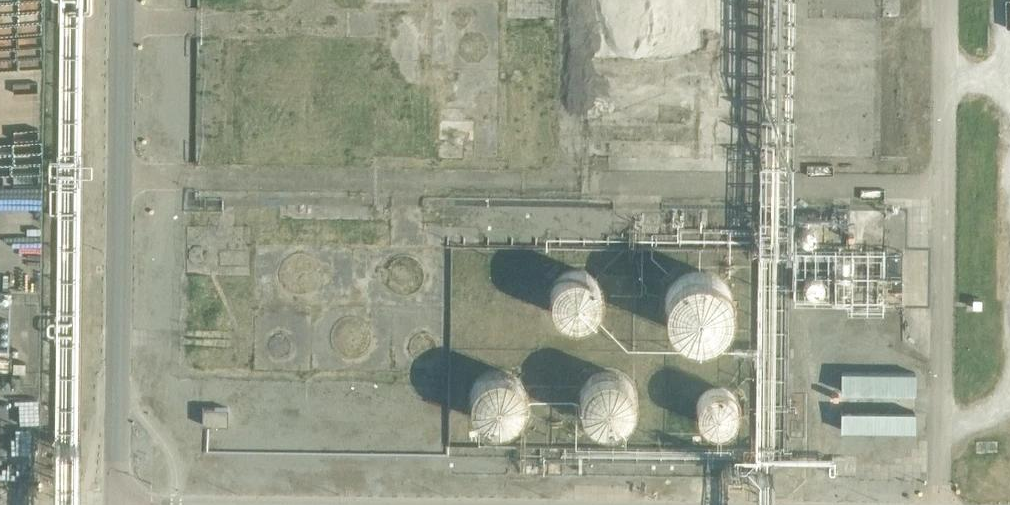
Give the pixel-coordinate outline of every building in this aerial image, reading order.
[(898,21),(899,0),(882,0),(881,19),(898,21)] [(763,12),(758,27),(779,34),(784,19),(763,12)] [(288,48),(265,92),(299,110),(323,66),(288,48)] [(661,104),(661,123),(689,123),(689,104),(661,104)] [(317,296),(333,244),(300,234),(285,286),(317,296)] [(890,305),(891,240),(841,239),(840,293),(857,294),(857,305),(890,305)] [(431,247),(395,245),(393,292),(428,294),(431,247)] [(18,285),(19,275),(39,276),(40,265),(0,263),(0,284),(18,285)] [(730,310),(730,303),(730,296),(727,288),(724,282),(719,276),(713,271),(706,268),(699,266),(692,266),(685,267),(677,270),(671,274),(667,278),(662,283),(659,289),(657,296),(657,303),(658,310),(659,317),(663,323),(668,329),(675,334),(682,338),(689,339),(695,340),(703,338),(710,336),(716,332),(720,329),(724,323),(728,317),(730,310)] [(597,305),(598,299),(597,293),(595,288),(592,283),(589,279),(586,277),(581,274),(575,272),(570,271),(564,272),(559,273),(553,276),(549,279),(547,283),(544,288),(542,293),(541,299),(542,305),(543,310),(546,316),(549,319),(553,322),(557,325),(564,327),(568,328),(573,327),(579,326),(584,323),(589,319),(593,316),(596,310),(597,305)] [(520,408),(520,403),(520,397),(518,393),(515,387),(512,383),(504,378),(497,376),(494,375),(488,375),(483,377),(477,379),(472,383),(469,387),(466,391),(465,397),(464,403),(464,409),(466,413),(468,419),(472,423),(476,426),(481,429),(486,431),(492,432),(498,431),(503,429),(508,426),(512,423),(516,419),(518,413),(520,408)] [(631,410),(631,405),(631,400),(629,394),(627,390),(623,385),(619,381),(614,379),(605,377),(598,377),(593,379),(588,381),(584,385),(580,389),(578,393),(576,398),(575,405),(575,410),(577,415),(580,420),(583,425),(587,428),(592,431),(597,433),(603,433),(609,433),(614,431),(619,428),(624,425),(627,420),(630,415),(631,410)] [(730,417),(730,413),(729,406),(725,400),(719,395),(715,393),(711,393),(707,393),(703,394),(697,398),(694,401),(692,404),(690,408),(690,412),(691,420),(693,424),(695,427),(702,432),(705,433),(710,433),(715,433),(719,431),(724,428),(727,424),(729,421),(730,417)]
